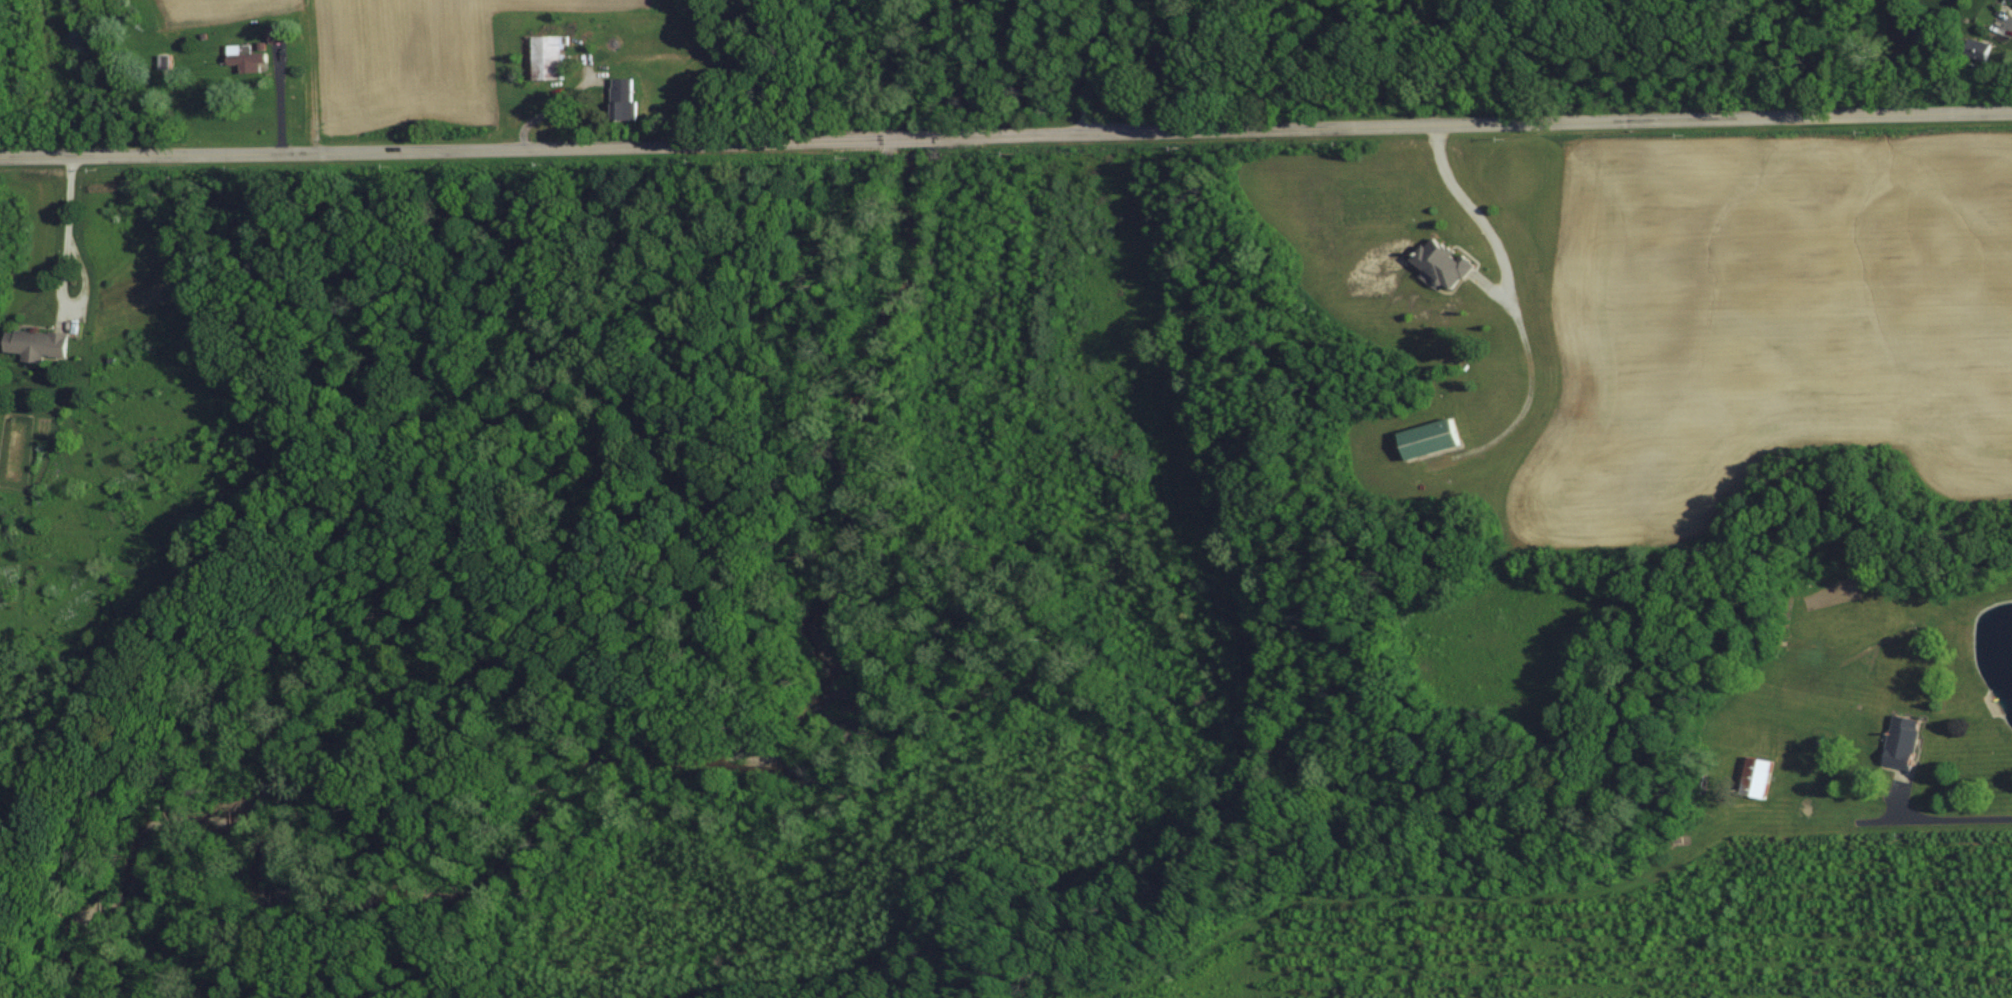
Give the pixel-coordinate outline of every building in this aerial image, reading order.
[(566,35),(535,35),(535,79),(566,79),(566,35)] [(243,52),(243,44),(229,45),(230,72),(261,71),(261,63),(269,62),(268,51),(243,52)] [(639,119),(638,77),(616,78),(616,120),(639,119)] [(1418,255),(1451,292),(1477,270),(1443,232),(1418,255)] [(69,360),(72,334),(11,326),(7,352),(69,360)] [(1411,458),(1463,444),(1457,417),(1404,430),(1411,458)] [(1772,794),(1771,758),(1751,758),(1752,795),(1772,794)]
